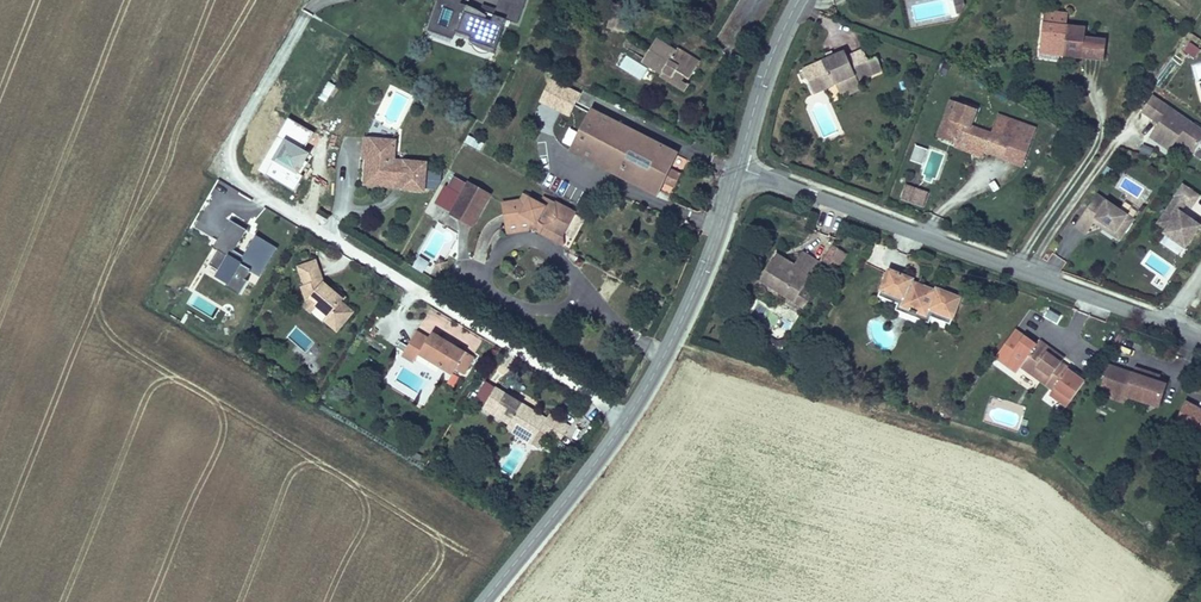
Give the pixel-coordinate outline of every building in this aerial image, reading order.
[(507,19),(518,23),(526,0),(497,0),(494,8),(481,3),(479,8),(465,3),(467,0),(438,0),(427,31),(452,39),(455,31),(473,37),(471,41),(496,50),(507,19)] [(613,4),(606,29),(625,34),(632,9),(613,4)] [(965,4),(954,6),(956,16),(963,14),(966,9),(965,4)] [(1044,11),(1043,24),(1066,26),(1068,13),(1044,11)] [(1066,26),(1043,24),(1039,59),(1063,61),(1064,58),(1064,53),(1069,53),(1069,59),(1081,60),(1084,38),(1085,29),(1066,26)] [(1103,40),(1084,38),(1081,60),(1100,62),(1103,40)] [(659,75),(659,77),(684,93),(688,86),(682,82),(684,78),(689,81),(700,62),(677,48),(676,51),(656,39),(641,64),(659,75)] [(1183,55),(1195,61),(1200,50),(1189,44),(1183,55)] [(814,96),(836,86),(857,77),(860,83),(884,73),(877,57),(869,61),(863,48),(847,55),(845,51),(834,55),(827,58),(802,69),(803,72),(798,74),(801,81),(806,79),(814,96)] [(857,77),(836,86),(842,99),(863,91),(860,83),(857,77)] [(1155,121),(1166,104),(1153,95),(1141,114),(1154,123),(1155,121)] [(935,138),(940,139),(947,119),(951,121),(958,104),(949,100),(935,138)] [(947,119),(940,139),(954,145),(957,138),(979,146),(977,152),(984,154),(1021,168),(1037,128),(998,114),(991,133),(972,126),(978,111),(958,104),(951,121),(947,119)] [(1166,104),(1155,121),(1159,123),(1148,138),(1169,153),(1176,143),(1180,138),(1185,142),(1182,146),(1194,155),(1200,144),(1200,129),(1166,104)] [(661,187),(672,167),(678,153),(590,109),(568,153),(656,198),(657,195),(661,187)] [(424,194),(427,162),(394,160),(396,140),(362,138),(360,161),(363,161),(372,162),(371,179),(399,181),(399,190),(398,192),(424,194)] [(979,146),(957,138),(954,145),(955,146),(954,149),(975,156),(977,152),(979,146)] [(1182,146),(1185,142),(1180,138),(1176,143),(1182,146)] [(911,161),(920,163),(924,150),(915,148),(911,161)] [(399,190),(399,181),(371,179),(372,162),(363,161),(361,187),(399,190)] [(684,173),(672,167),(661,187),(674,193),(684,173)] [(427,190),(439,191),(440,173),(428,173),(427,190)] [(460,195),(466,184),(452,176),(446,187),(455,191),(460,195)] [(490,196),(467,183),(466,184),(460,195),(448,215),(471,228),(490,196)] [(1192,210),(1200,197),(1182,184),(1173,197),(1174,198),(1187,207),(1192,210)] [(447,206),(455,191),(446,187),(444,186),(437,201),(447,206)] [(916,205),(921,192),(907,186),(902,199),(916,205)] [(923,208),(928,194),(921,192),(916,205),(923,208)] [(501,203),(504,228),(534,225),(563,240),(576,213),(555,201),(554,203),(543,196),(539,204),(522,194),(519,200),(501,203)] [(1135,220),(1097,195),(1074,228),(1086,236),(1094,225),(1102,231),(1118,242),(1119,243),(1135,220)] [(1187,207),(1174,198),(1169,205),(1182,213),(1187,207)] [(1182,213),(1169,205),(1156,225),(1165,231),(1162,235),(1185,251),(1200,228),(1200,227),(1182,213)] [(200,228),(222,231),(224,213),(202,210),(200,228)] [(230,282),(228,284),(241,292),(249,279),(247,277),(250,271),(261,277),(279,247),(257,234),(244,255),(234,249),(246,228),(230,218),(213,247),(218,250),(210,264),(220,269),(217,275),(230,282)] [(534,225),(504,228),(506,235),(535,232),(535,233),(563,247),(563,240),(534,225)] [(1117,243),(1118,242),(1102,231),(1100,232),(1117,243)] [(848,254),(832,245),(822,261),(838,271),(848,254)] [(760,282),(785,297),(792,286),(801,292),(804,287),(820,261),(803,251),(795,264),(784,258),(780,265),(772,261),(760,282)] [(777,253),(772,261),(780,265),(784,258),(777,253)] [(419,258),(412,269),(423,275),(429,264),(419,258)] [(438,259),(433,267),(441,271),(446,263),(438,259)] [(354,312),(342,301),(344,298),(339,294),(341,292),(333,285),(331,287),(323,281),(315,260),(296,266),(302,285),(298,286),(305,302),(309,296),(317,303),(315,306),(327,315),(322,321),(336,333),(354,312)] [(888,268),(879,291),(880,292),(902,300),(899,307),(909,311),(908,315),(915,318),(917,314),(927,318),(930,311),(952,320),(953,320),(963,297),(936,286),(934,289),(933,292),(912,283),(914,281),(914,278),(888,268)] [(934,289),(914,281),(912,283),(933,292),(934,289)] [(792,286),(785,297),(804,309),(814,293),(804,287),(801,292),(792,286)] [(902,300),(880,292),(878,297),(898,304),(896,310),(908,315),(909,311),(899,307),(902,300)] [(327,315),(315,306),(317,303),(309,296),(305,302),(301,306),(320,323),(322,321),(327,315)] [(917,314),(915,318),(929,323),(931,317),(950,324),(952,320),(930,311),(927,318),(917,314)] [(1062,361),(1037,343),(1016,328),(994,358),(1016,373),(1020,367),(1052,390),(1068,368),(1069,366),(1062,361)] [(417,354),(427,336),(416,329),(401,355),(412,363),(417,354)] [(431,330),(427,336),(417,354),(450,373),(453,368),(464,375),(475,356),(431,330)] [(368,335),(364,341),(382,353),(386,347),(368,335)] [(1040,340),(1037,343),(1062,361),(1065,357),(1040,340)] [(1100,389),(1111,393),(1109,399),(1126,404),(1128,398),(1159,408),(1168,380),(1160,377),(1161,374),(1135,366),(1134,371),(1109,363),(1100,389)] [(1068,368),(1052,390),(1049,395),(1066,407),(1085,380),(1068,368)] [(547,416),(521,401),(519,405),(502,395),(504,391),(495,386),(482,408),(507,424),(533,439),(537,433),(545,437),(558,445),(570,424),(549,412),(547,416)] [(519,405),(521,401),(504,391),(502,395),(519,405)] [(1175,423),(1200,435),(1200,408),(1186,401),(1175,423)] [(538,448),(545,437),(537,433),(533,439),(507,424),(505,428),(538,448)]
